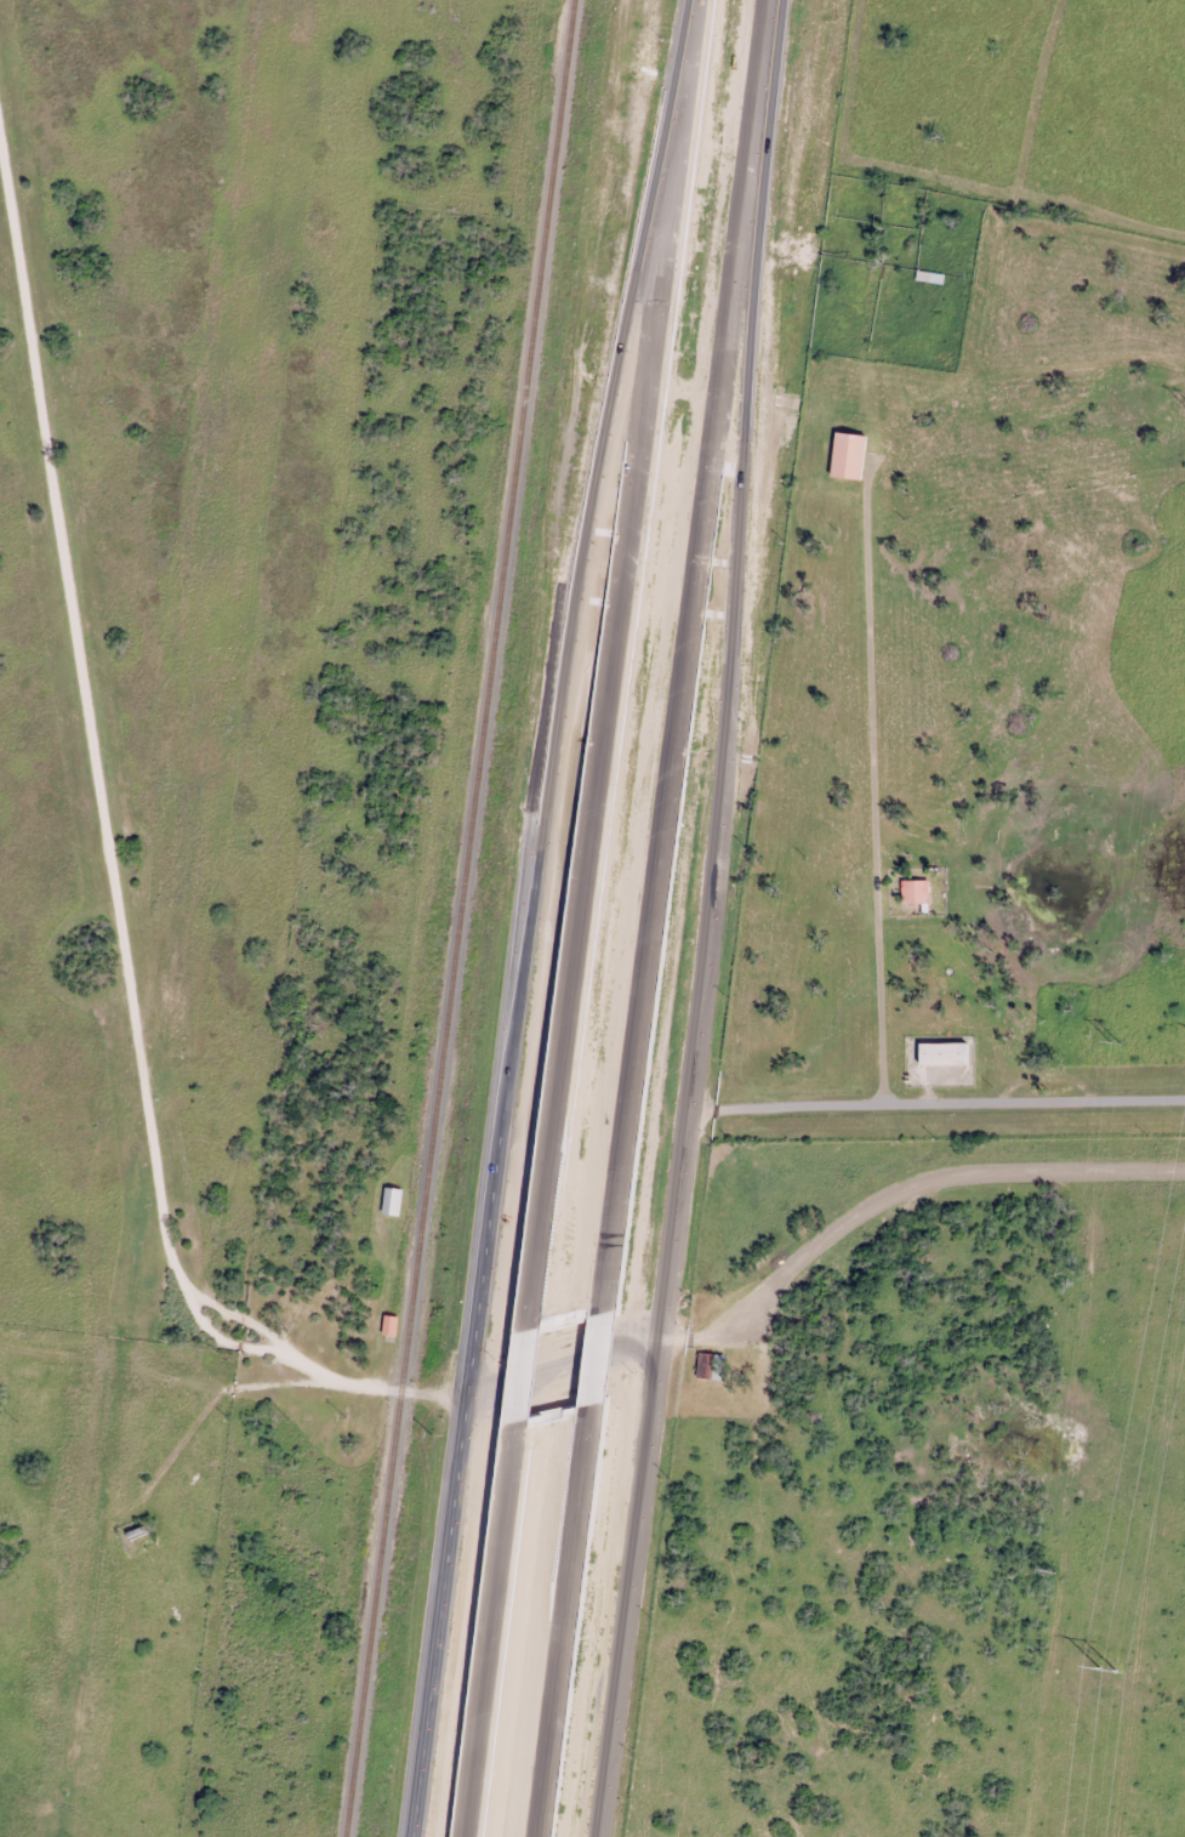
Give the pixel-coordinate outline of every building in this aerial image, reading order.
[(944,282),(944,272),(917,270),(916,280),(944,282)] [(832,475),(862,479),(867,433),(837,430),(832,475)] [(930,903),(930,878),(902,878),(902,903),(930,903)] [(968,1043),(920,1043),(920,1064),(968,1064),(968,1043)] [(399,1213),(402,1187),(386,1185),(384,1212),(399,1213)] [(399,1314),(384,1313),(383,1334),(398,1335),(399,1314)] [(722,1378),(723,1353),(698,1351),(697,1377),(722,1378)]
